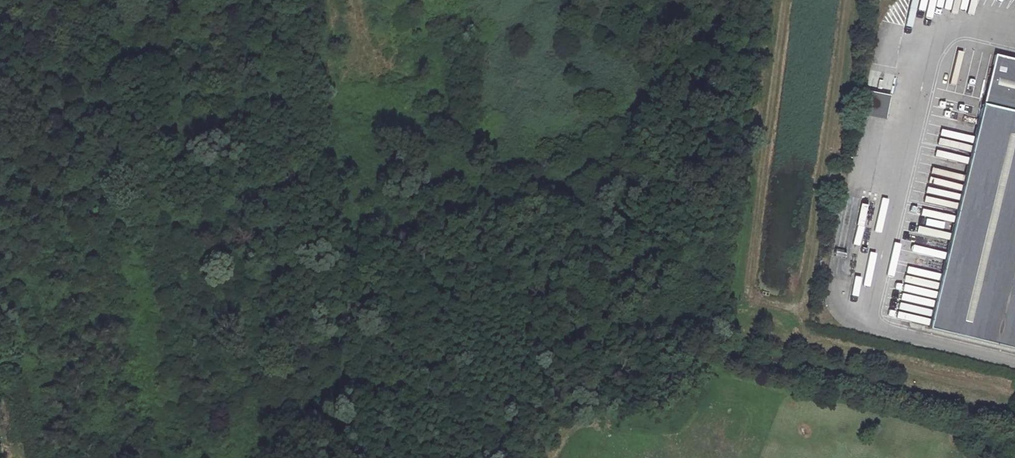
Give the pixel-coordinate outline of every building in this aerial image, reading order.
[(993,54),(975,163),(945,332),(1014,343),(1014,58),(993,54)]
